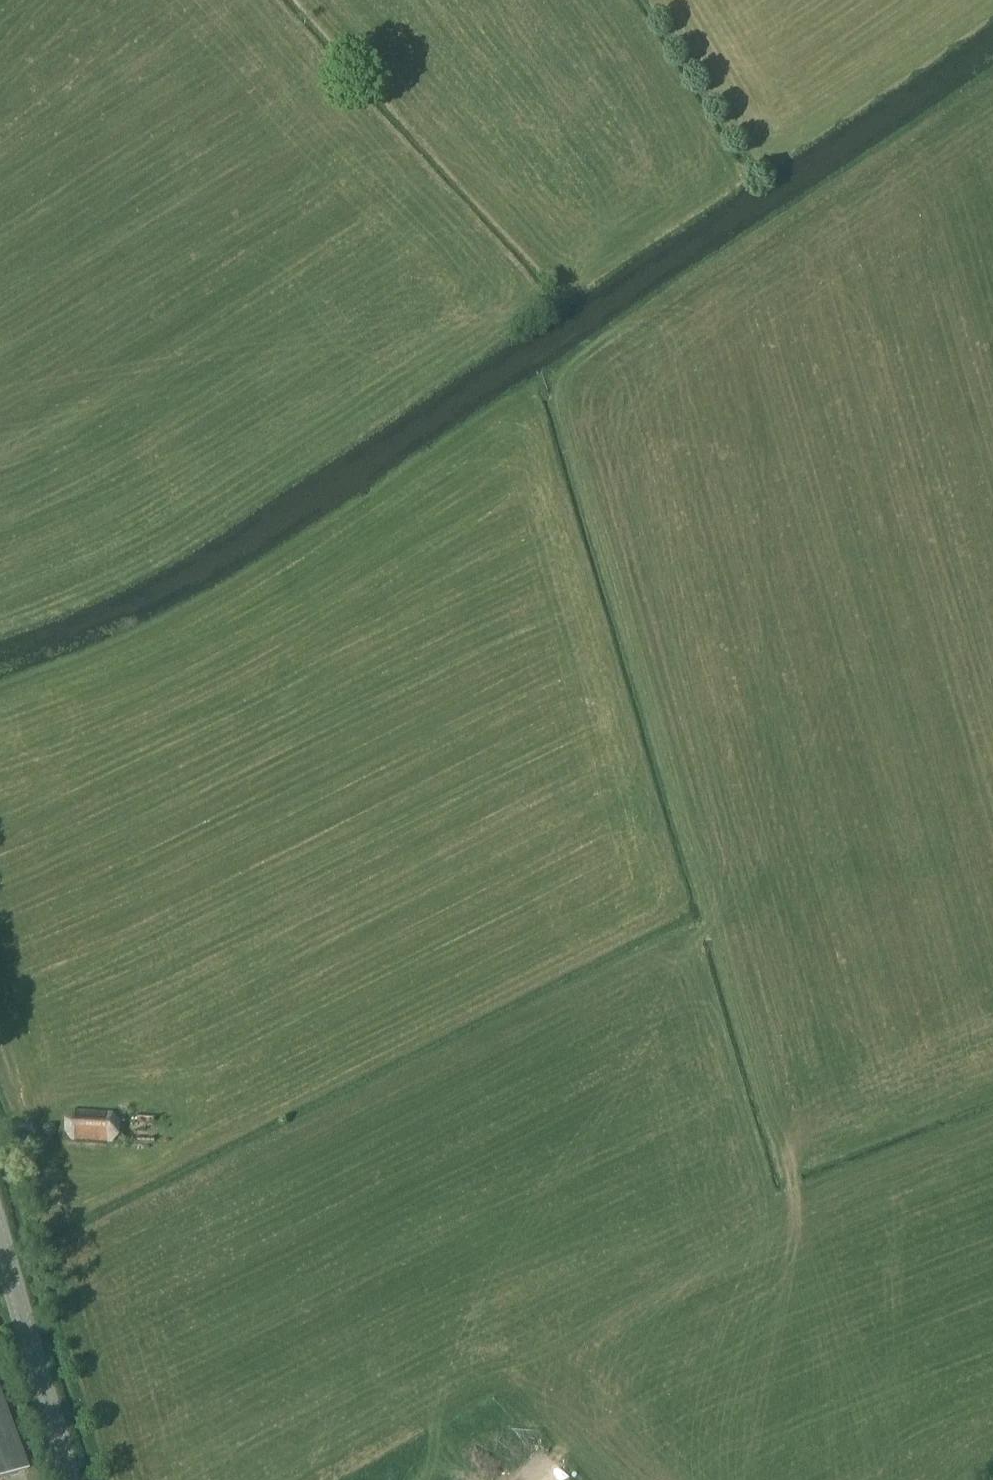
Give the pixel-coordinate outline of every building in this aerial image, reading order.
[(76,1111),(65,1121),(65,1135),(73,1144),(113,1145),(121,1137),(121,1123),(112,1113),(76,1111)] [(27,1472),(0,1398),(0,1479),(6,1479),(27,1472)]
